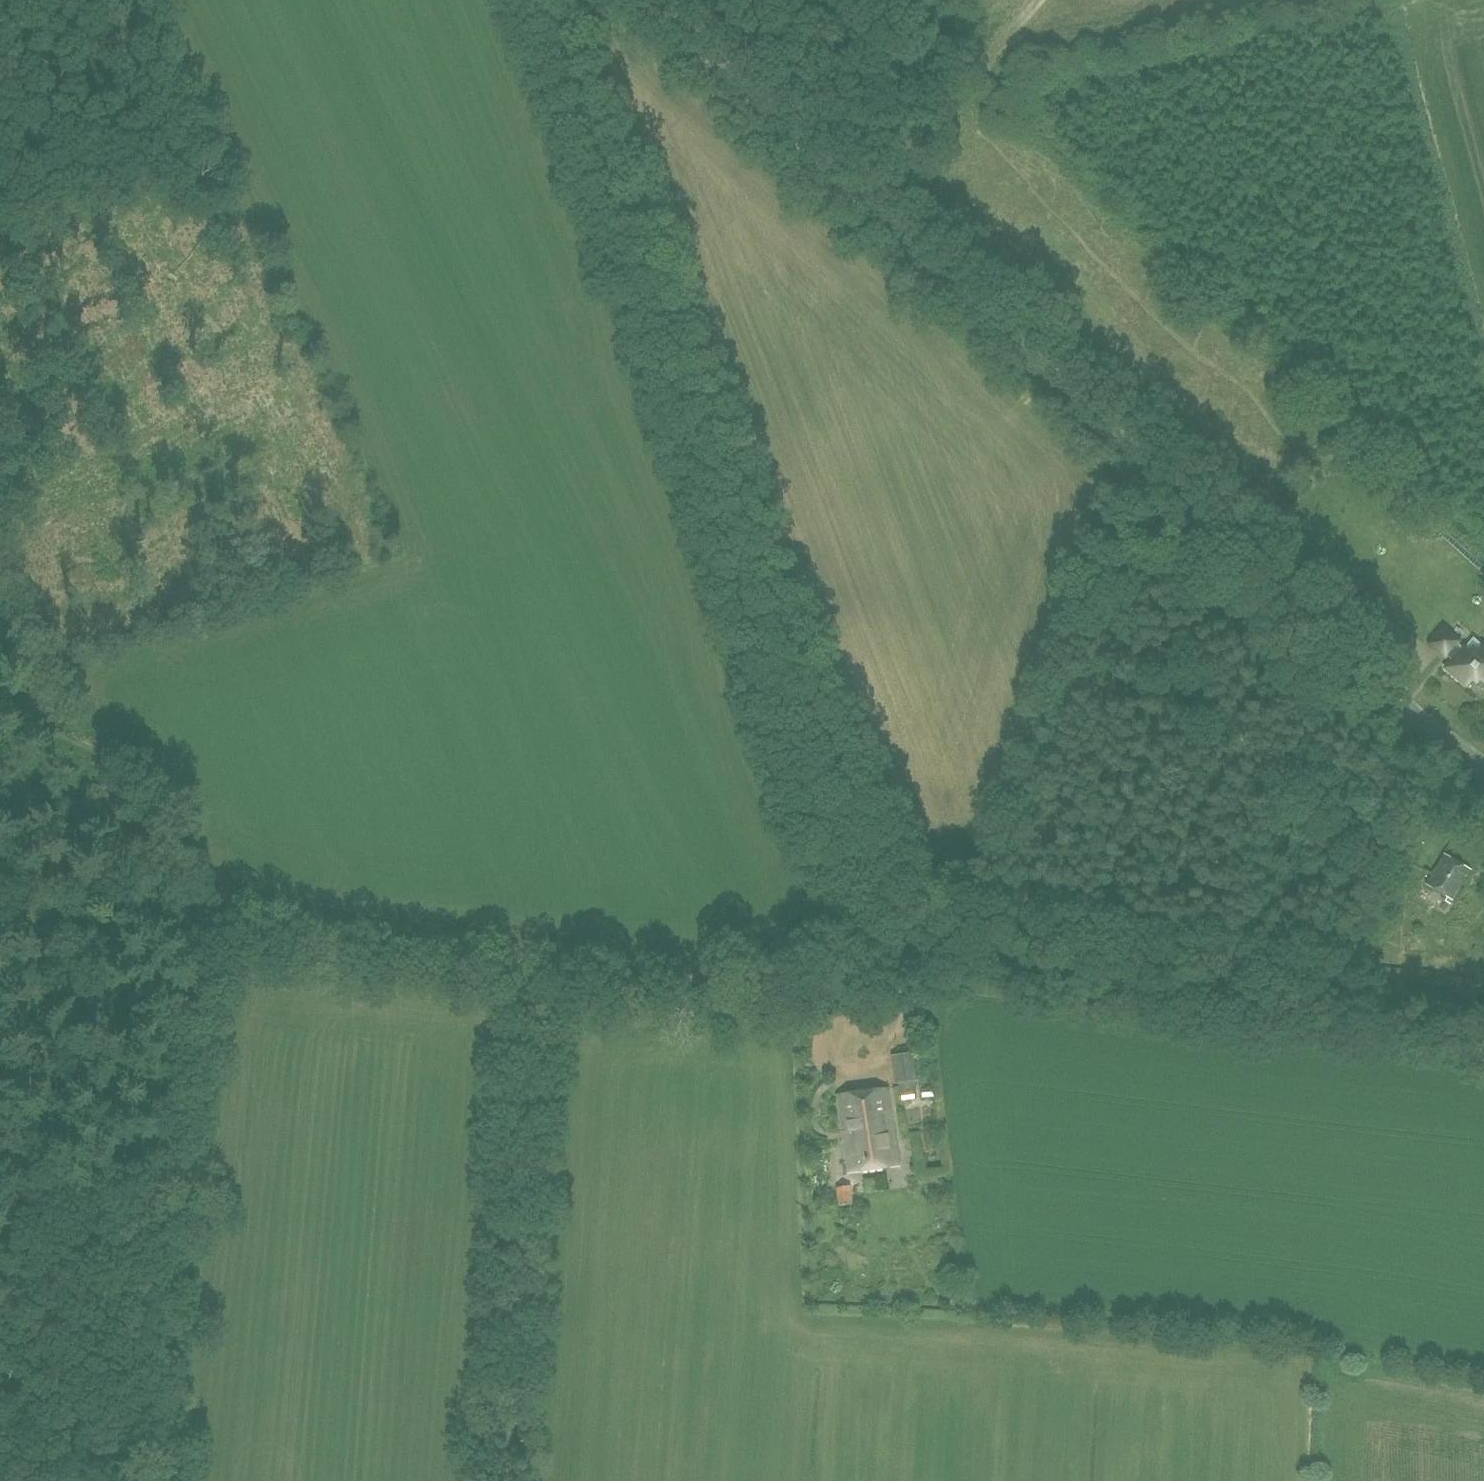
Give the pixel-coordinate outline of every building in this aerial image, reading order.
[(1391,623),(1386,618),(1372,635),(1377,639),(1391,623)] [(1462,648),(1456,643),(1458,641),(1443,627),(1430,643),(1445,656),(1447,654),(1453,658),(1445,667),(1466,685),(1472,678),(1475,681),(1478,678),(1483,683),(1483,646),(1482,644),(1476,651),(1473,649),(1470,652),(1463,646),(1462,648)] [(1446,853),(1427,884),(1449,897),(1446,900),(1451,903),(1472,868),(1446,853)] [(913,1051),(894,1054),(898,1082),(917,1079),(913,1051)] [(850,1171),(899,1164),(888,1087),(838,1095),(850,1171)]
